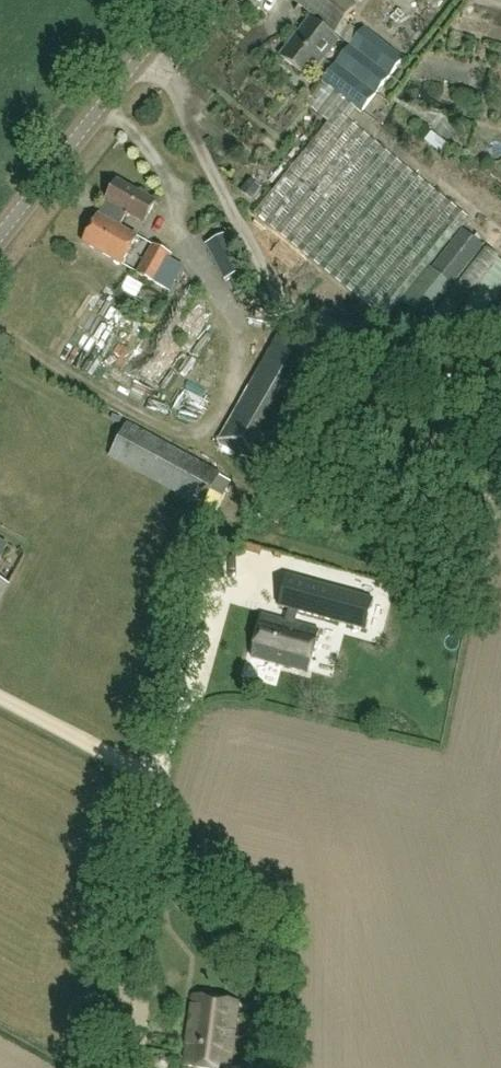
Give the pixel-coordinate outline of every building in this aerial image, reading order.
[(363,113),(404,58),(364,28),(360,33),(346,21),(357,7),(349,0),(291,0),(313,17),(284,55),(311,76),(315,71),(325,79),(322,83),(324,84),(357,109),(363,113)] [(357,109),(324,84),(308,106),(329,122),(255,215),(385,321),(468,219),(348,121),(357,109)] [(412,97),(410,111),(426,112),(428,99),(412,97)] [(250,178),(241,190),(253,199),(262,187),(250,178)] [(117,180),(99,215),(120,226),(127,213),(144,223),(156,201),(117,180)] [(120,226),(99,215),(83,243),(124,265),(139,237),(120,226)] [(482,245),(464,230),(431,271),(450,286),(482,245)] [(246,268),(230,240),(226,234),(207,245),(210,250),(226,279),(246,268)] [(172,254),(151,244),(135,273),(156,284),(172,254)] [(199,326),(214,343),(223,335),(207,318),(199,326)] [(281,334),(219,442),(260,466),(322,358),(281,334)] [(220,474),(127,424),(110,456),(203,506),(220,474)] [(263,616),(252,658),(308,673),(319,631),(295,624),(298,611),(366,630),(374,600),(287,576),(279,606),(290,609),(287,622),(263,616)] [(0,581),(0,601),(8,585),(0,581)] [(194,996),(185,1066),(202,1067),(230,1067),(238,1002),(194,996)] [(170,1067),(170,1058),(162,1054),(155,1058),(155,1067),(156,1067),(169,1067),(170,1067)]
